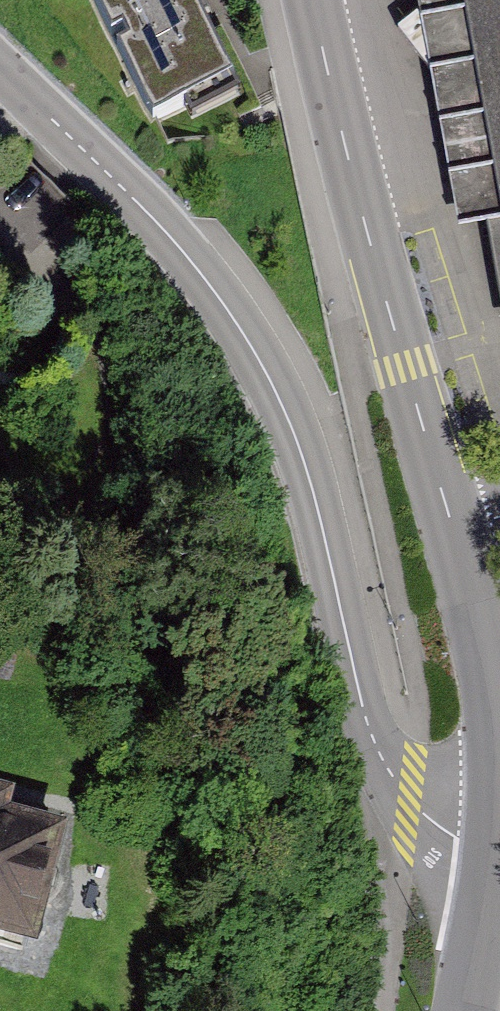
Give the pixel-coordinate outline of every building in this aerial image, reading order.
[(167,150),(246,113),(260,106),(223,28),(207,35),(190,0),(95,0),(167,150)] [(499,302),(499,0),(418,0),(460,232),(485,227),(499,302)] [(37,950),(68,829),(11,814),(16,795),(0,791),(0,941),(37,950)]
